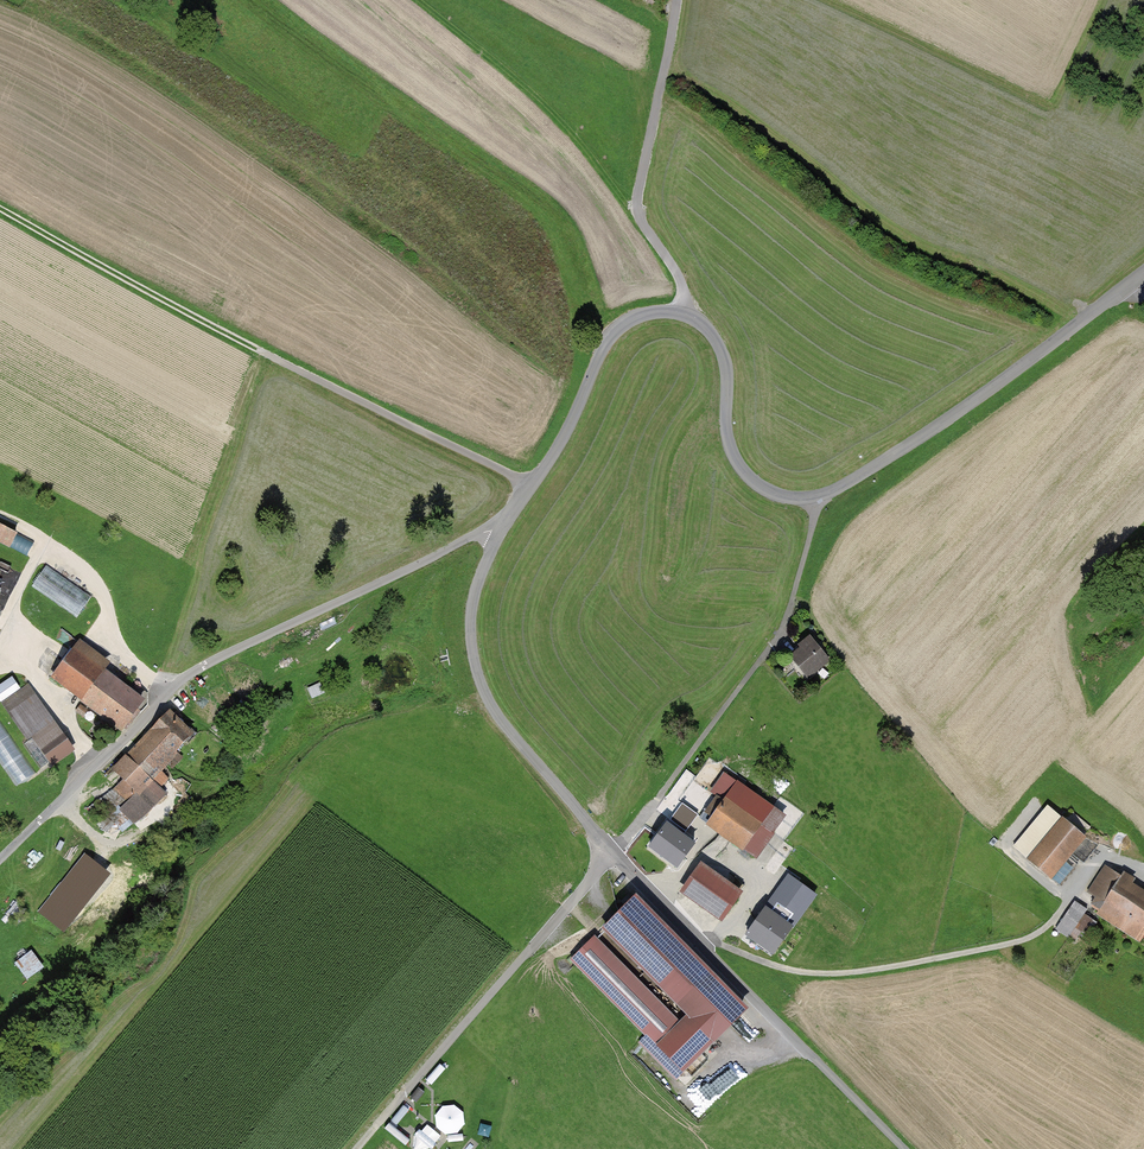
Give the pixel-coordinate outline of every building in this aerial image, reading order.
[(0,527),(0,545),(6,548),(14,534),(0,527)] [(93,596),(47,565),(33,586),(79,617),(93,596)] [(829,665),(807,638),(784,657),(806,684),(829,665)] [(54,673),(87,695),(109,663),(76,641),(54,673)] [(140,698),(103,673),(81,705),(118,730),(140,698)] [(0,684),(0,703),(19,689),(10,677),(0,684)] [(314,699),(326,694),(321,683),(309,688),(314,699)] [(74,750),(32,688),(6,705),(48,768),(74,750)] [(198,735),(169,707),(109,771),(122,783),(114,791),(128,805),(121,813),(133,824),(161,795),(157,791),(166,781),(159,775),(166,768),(173,774),(187,759),(181,753),(198,735)] [(16,786),(38,773),(0,718),(0,762),(16,786)] [(785,816),(736,783),(705,828),(754,861),(785,816)] [(1027,860),(1061,819),(1047,807),(1013,848),(1027,860)] [(697,840),(667,818),(645,850),(675,871),(697,840)] [(1087,840),(1061,819),(1027,860),(1053,881),(1087,840)] [(779,853),(780,854),(781,855),(783,855),(784,855),(786,855),(787,854),(788,852),(788,851),(788,850),(787,848),(786,847),(785,847),(783,846),(782,847),(781,847),(780,848),(779,850),(779,851),(779,853)] [(773,862),(774,863),(775,864),(777,864),(778,864),(780,864),(781,863),(782,861),(782,860),(782,858),(781,857),(780,856),(779,855),(777,855),(776,856),(774,856),(774,857),(773,859),(773,860),(773,862)] [(741,891),(700,863),(680,893),(721,921),(741,891)] [(1120,878),(1102,908),(1143,933),(1143,893),(1120,878)] [(750,1002),(634,884),(598,920),(686,1009),(678,1017),(590,927),(565,952),(681,1070),(750,1002)] [(765,915),(761,913),(744,938),(775,960),(793,933),(780,924),(791,908),(777,898),(765,915)] [(1087,911),(1075,903),(1058,929),(1075,940),(1078,934),(1086,939),(1097,921),(1085,913),(1087,911)] [(36,952),(17,962),(27,980),(45,970),(36,952)] [(467,1133),(465,1105),(436,1107),(438,1130),(449,1129),(449,1134),(467,1133)] [(428,1148),(435,1148),(444,1133),(426,1122),(415,1141),(428,1148)]
